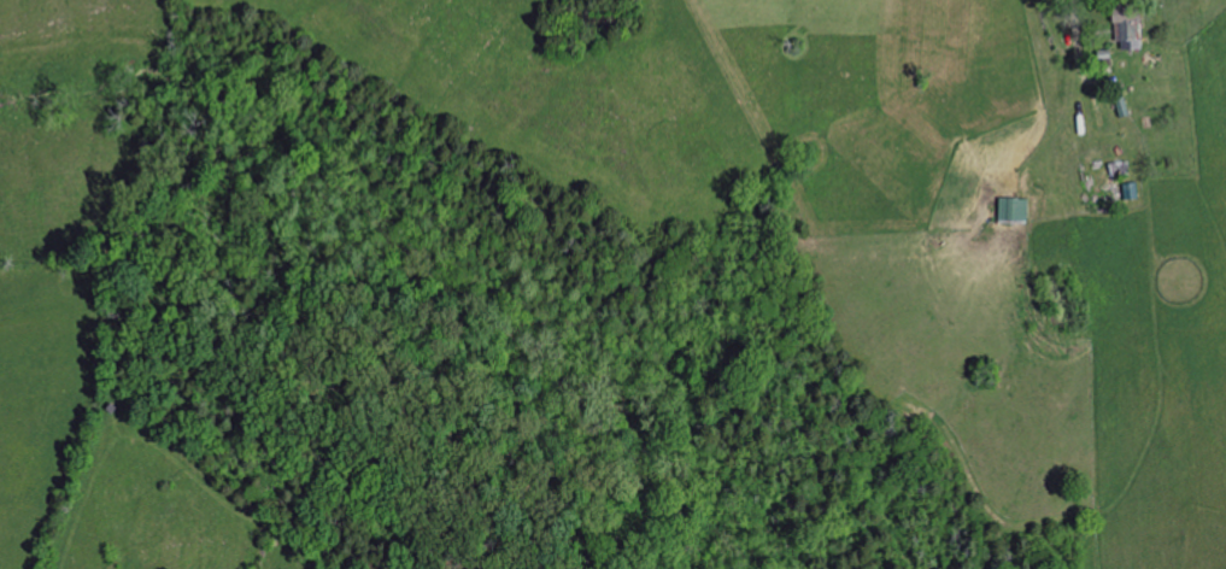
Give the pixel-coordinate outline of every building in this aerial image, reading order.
[(1145,38),(1144,21),(1124,22),(1126,49),(1137,49),(1137,38),(1145,38)] [(1105,176),(1110,209),(1126,206),(1122,173),(1105,176)] [(1003,219),(1031,220),(1032,198),(1004,197),(1003,219)]
